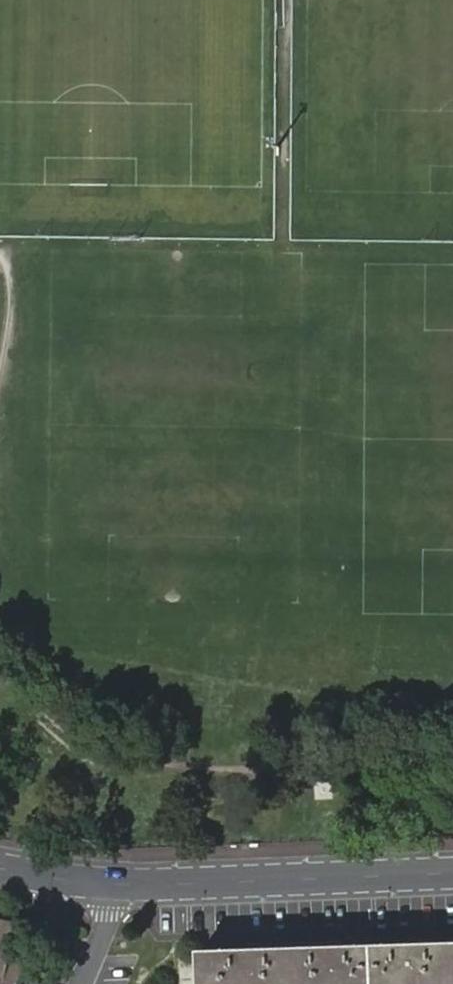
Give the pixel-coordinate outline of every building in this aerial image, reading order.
[(31,968),(9,964),(16,930),(0,926),(0,983),(25,983),(31,968)] [(203,983),(452,983),(452,945),(202,953),(203,983)]
